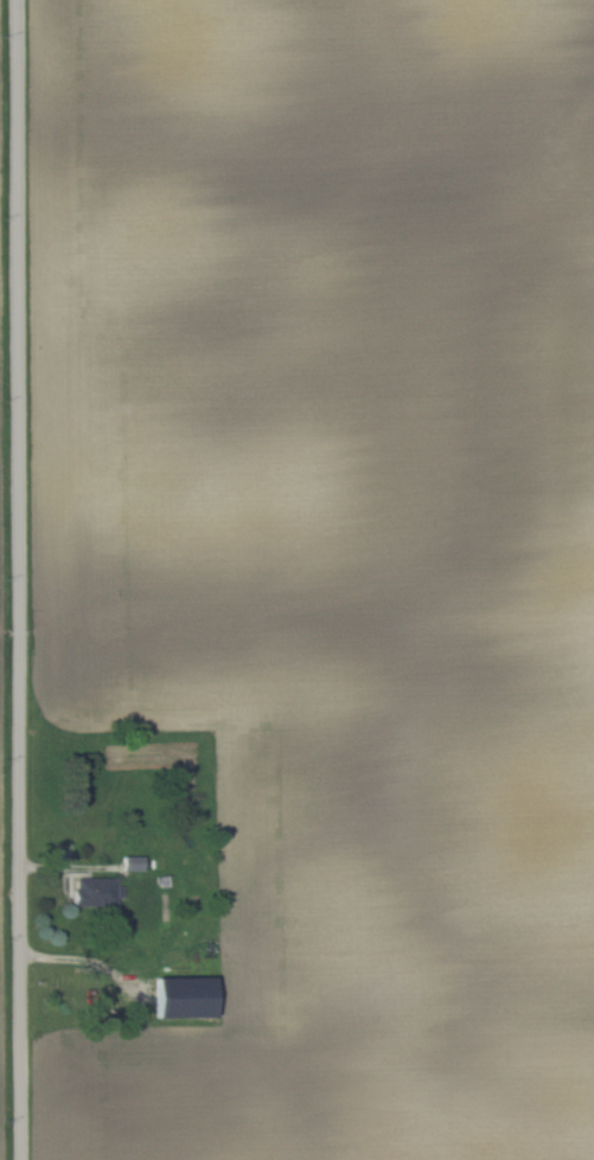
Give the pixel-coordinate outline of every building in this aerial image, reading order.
[(142,855),(122,855),(122,869),(142,870),(142,855)] [(72,878),(72,905),(114,904),(113,877),(72,878)] [(213,976),(156,977),(157,1017),(213,1016),(213,976)]
